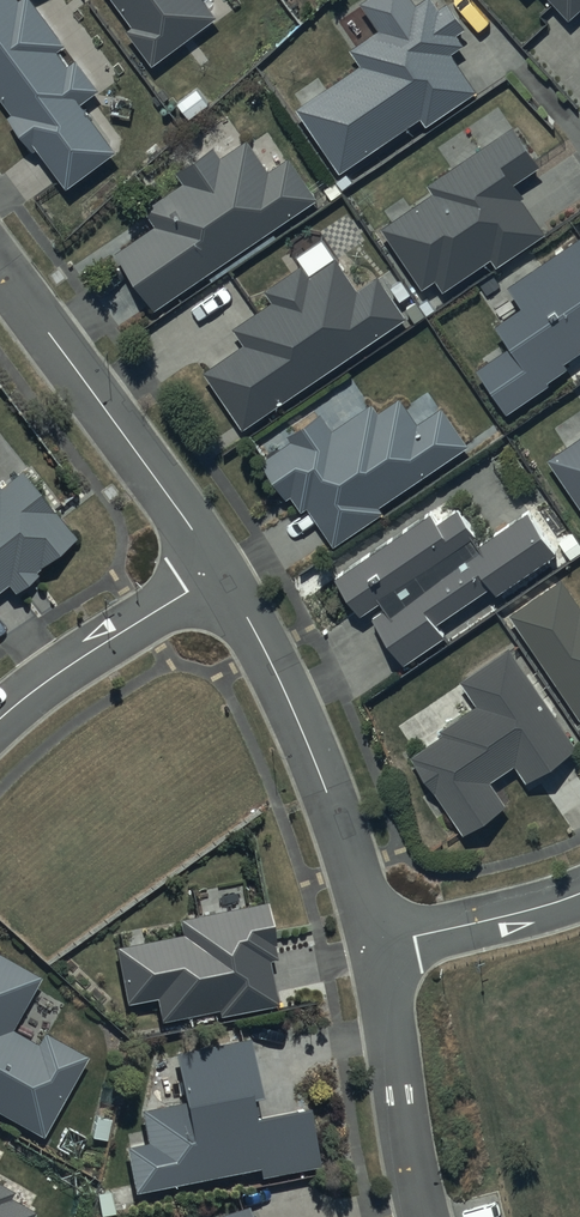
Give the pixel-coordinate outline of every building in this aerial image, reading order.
[(13,107),(9,110),(35,145),(39,142),(66,180),(117,143),(81,95),(100,81),(79,53),(69,60),(57,44),(65,38),(37,0),(0,0),(0,89),(13,107)] [(130,19),(125,23),(152,60),(216,14),(206,0),(116,0),(130,19)] [(296,102),(340,165),(419,110),(425,119),(475,85),(450,48),(463,39),(456,28),(464,22),(449,0),(441,0),(439,1),(438,0),(413,0),(349,42),(360,60),(296,102)] [(568,14),(579,4),(579,0),(556,0),(568,14)] [(435,189),(382,223),(420,281),(434,272),(442,284),(490,252),(495,260),(545,227),(521,191),(523,190),(514,176),(539,160),(513,120),(427,176),(435,189)] [(157,219),(118,245),(154,300),(318,194),(291,152),(270,166),(249,135),(224,151),(215,138),(177,163),(185,174),(145,200),(157,219)] [(507,278),(521,299),(493,317),(508,339),(476,360),(506,405),(549,377),(547,374),(568,360),(563,353),(579,341),(579,229),(507,278)] [(243,337),(203,364),(241,423),(406,311),(378,269),(355,284),(320,234),(296,251),(302,261),(267,285),(273,294),(232,322),(243,337)] [(287,434),(260,453),(284,492),(290,488),(300,504),(307,500),(330,540),(385,506),(381,500),(467,439),(440,401),(418,417),(399,391),(377,406),(370,397),(331,425),(318,406),(284,431),(287,434)] [(547,453),(579,503),(579,430),(547,453)] [(6,577),(13,586),(37,567),(34,563),(74,532),(23,465),(0,483),(0,582),(6,577)] [(432,506),(333,570),(358,609),(380,595),(384,602),(372,610),(403,658),(446,631),(436,616),(490,581),(494,587),(554,549),(526,506),(478,537),(456,504),(438,516),(432,506)] [(509,607),(579,712),(575,716),(579,724),(579,599),(579,600),(561,573),(509,607)] [(574,741),(511,643),(461,675),(476,698),(439,722),(444,729),(413,749),(461,824),(505,796),(490,773),(512,758),(522,774),(574,741)] [(179,929),(112,942),(123,998),(155,992),(159,1016),(215,1005),(217,1011),(275,999),(267,955),(274,954),(263,899),(177,916),(179,929)] [(41,1131),(87,1050),(44,1026),(37,1037),(12,1023),(40,973),(0,950),(0,1108),(41,1131)] [(122,1140),(131,1184),(255,1161),(258,1172),(316,1161),(305,1100),(249,1110),(246,1089),(257,1087),(246,1032),(172,1046),(181,1094),(138,1103),(144,1136),(122,1140)] [(33,1206),(8,1193),(12,1184),(0,1178),(0,1216),(27,1216),(33,1206)] [(247,1201),(192,1216),(251,1216),(247,1201)]
